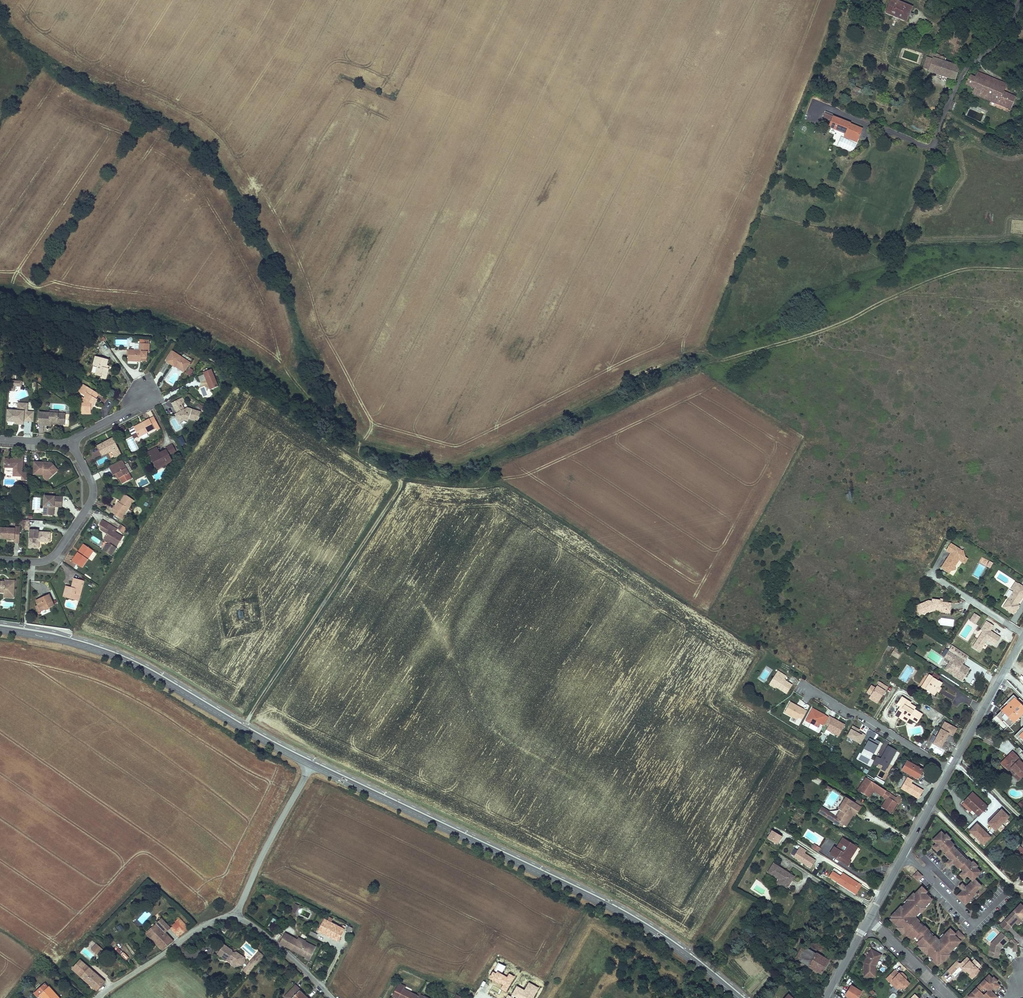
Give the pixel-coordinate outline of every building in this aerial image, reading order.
[(885,11),(893,14),(891,17),(898,20),(900,17),(906,20),(909,14),(912,16),(913,12),(911,10),(913,5),(906,2),(907,0),(890,0),(885,11)] [(953,59),(935,52),(929,68),(954,77),(960,64),(952,61),(953,59)] [(1005,81),(976,70),(974,74),(1003,86),(1005,81)] [(1008,82),(1005,81),(1003,86),(974,74),(970,72),(966,81),(976,85),(973,90),(1013,107),(1019,93),(1006,87),(1008,82)] [(850,122),(851,120),(833,113),(829,123),(845,130),(858,136),(862,127),(850,122)] [(858,136),(845,130),(843,133),(857,139),(858,136)] [(138,350),(127,350),(127,360),(141,360),(141,359),(141,357),(147,357),(147,352),(148,352),(148,344),(139,344),(138,350)] [(184,372),(190,363),(172,352),(166,362),(174,368),(175,366),(184,372)] [(108,360),(95,356),(93,365),(98,366),(95,374),(101,376),(101,375),(107,377),(109,369),(108,369),(106,368),(107,366),(108,360)] [(212,369),(202,372),(209,390),(218,386),(212,369)] [(43,384),(47,378),(40,374),(37,381),(43,384)] [(97,394),(83,385),(78,392),(85,396),(84,398),(83,403),(81,403),(81,409),(83,409),(83,413),(90,413),(90,409),(93,404),(96,400),(94,399),(97,394)] [(185,402),(183,398),(171,404),(174,408),(181,404),(185,402)] [(14,421),(23,422),(23,420),(33,422),(34,412),(26,412),(27,404),(18,403),(18,411),(8,410),(7,420),(14,421)] [(184,411),(181,404),(174,408),(177,414),(178,414),(180,417),(177,418),(179,423),(184,421),(188,422),(189,420),(197,422),(200,413),(187,409),(184,411)] [(49,413),(38,413),(38,425),(51,426),(51,424),(62,425),(64,423),(65,415),(57,414),(58,411),(49,410),(49,413)] [(149,419),(134,427),(139,436),(154,428),(152,425),(149,419)] [(126,439),(132,452),(138,449),(132,437),(126,439)] [(112,439),(97,447),(102,456),(112,451),(115,458),(121,455),(112,439)] [(163,467),(172,462),(169,456),(175,452),(172,446),(165,449),(166,451),(160,454),(157,456),(154,449),(147,453),(151,460),(153,458),(158,466),(162,464),(163,467)] [(95,459),(101,455),(98,450),(92,454),(95,459)] [(12,475),(21,476),(21,480),(28,481),(28,472),(21,471),(23,458),(16,458),(16,460),(4,458),(3,467),(13,468),(12,475)] [(153,458),(151,460),(156,470),(163,467),(162,464),(158,466),(153,458)] [(131,479),(124,465),(122,460),(109,467),(111,471),(113,475),(115,474),(117,473),(120,478),(123,483),(131,479)] [(33,474),(42,475),(42,476),(50,477),(54,474),(51,471),(54,468),(50,463),(48,465),(43,465),(43,462),(34,462),(33,474)] [(115,505),(113,509),(119,513),(117,516),(121,519),(134,501),(125,495),(119,503),(117,507),(115,505)] [(44,496),(43,514),(51,515),(52,503),(62,504),(62,496),(44,496)] [(62,507),(62,504),(52,503),(51,515),(53,515),(54,506),(62,507)] [(106,533),(103,537),(110,541),(116,545),(122,536),(115,532),(117,529),(108,523),(102,519),(98,524),(104,528),(106,527),(109,529),(106,533)] [(126,529),(121,525),(118,530),(123,533),(126,529)] [(15,529),(0,528),(0,539),(14,540),(14,536),(19,536),(20,526),(15,526),(15,529)] [(38,530),(29,529),(28,547),(38,547),(38,541),(49,542),(49,533),(38,532),(38,530)] [(81,568),(92,550),(84,545),(79,553),(77,552),(71,561),(81,568)] [(117,548),(112,545),(107,545),(103,551),(111,557),(117,548)] [(964,554),(951,546),(947,553),(951,555),(941,571),(949,576),(950,575),(955,573),(955,571),(959,564),(966,563),(965,560),(964,554)] [(75,596),(79,597),(83,581),(73,579),(71,588),(65,586),(64,591),(66,592),(65,597),(75,599),(75,596)] [(4,592),(8,593),(8,595),(14,595),(14,583),(4,582),(0,582),(0,592),(4,592)] [(1019,586),(1014,593),(1004,610),(1014,617),(1020,608),(1018,607),(1022,599),(1022,589),(1019,586)] [(37,604),(34,606),(37,613),(53,605),(48,594),(35,600),(37,604)] [(928,603),(914,609),(918,618),(931,613),(931,611),(949,613),(950,606),(942,605),(939,605),(939,603),(932,602),(931,604),(928,603)] [(993,629),(986,624),(980,632),(983,634),(972,649),(978,653),(986,642),(993,648),(998,640),(989,633),(993,629)] [(960,658),(948,651),(943,659),(950,663),(953,664),(949,670),(956,674),(954,677),(954,678),(961,683),(969,670),(961,666),(957,663),(960,658)] [(953,664),(950,663),(945,671),(954,677),(956,674),(949,670),(953,664)] [(765,682),(772,669),(766,666),(759,679),(765,682)] [(784,676),(775,671),(769,679),(773,681),(773,682),(774,686),(775,687),(784,693),(789,685),(781,680),(784,676)] [(939,689),(941,685),(937,683),(937,684),(933,682),(934,680),(929,677),(924,685),(926,686),(923,691),(925,692),(926,691),(930,694),(929,695),(934,698),(936,694),(939,689)] [(766,684),(773,689),(775,687),(774,686),(773,682),(773,681),(769,679),(766,684)] [(878,701),(886,688),(878,683),(874,689),(869,686),(865,693),(869,696),(878,701)] [(878,701),(869,696),(867,699),(876,704),(878,701)] [(1008,711),(1011,709),(1013,712),(1015,713),(1013,716),(1018,720),(1022,726),(1022,709),(1017,703),(1020,701),(1015,696),(1004,707),(1008,711)] [(908,704),(899,698),(895,705),(897,707),(892,715),(898,719),(899,717),(905,721),(906,719),(907,717),(915,722),(919,716),(911,711),(913,709),(907,705),(908,704)] [(790,702),(785,713),(797,719),(798,718),(802,719),(807,711),(790,702)] [(818,724),(822,726),(823,724),(827,717),(822,715),(821,716),(814,712),(815,711),(811,709),(804,721),(816,727),(818,724)] [(1016,722),(1018,720),(1013,716),(1015,713),(1013,712),(1009,716),(1016,722)] [(825,730),(836,736),(842,725),(827,716),(827,717),(823,724),(827,726),(825,730)] [(948,737),(953,729),(945,724),(932,745),(940,750),(948,737)] [(860,733),(856,731),(857,730),(850,726),(845,736),(846,737),(851,740),(855,742),(860,733)] [(951,739),(956,731),(953,729),(948,737),(951,739)] [(859,744),(864,736),(860,733),(855,742),(859,744)] [(871,754),(878,742),(873,740),(873,741),(867,738),(861,749),(871,754)] [(877,763),(886,767),(896,749),(887,744),(880,757),(876,755),(872,762),(876,765),(877,763)] [(1017,780),(1022,775),(1022,764),(1019,760),(1021,758),(1014,751),(1007,758),(1010,760),(1004,767),(1017,780)] [(1010,760),(1007,758),(1001,764),(1004,767),(1010,760)] [(924,770),(907,760),(902,770),(918,779),(924,770)] [(815,777),(813,781),(819,785),(822,780),(815,777)] [(894,796),(867,779),(864,783),(860,789),(857,793),(866,798),(869,794),(871,795),(873,792),(884,799),(879,807),(888,812),(895,802),(897,803),(898,804),(901,801),(899,800),(901,797),(896,793),(894,796)] [(973,793),(965,802),(973,810),(980,816),(981,815),(988,807),(973,793)] [(838,815),(836,817),(821,807),(818,812),(840,826),(841,824),(843,825),(849,815),(848,815),(852,809),(858,812),(861,807),(845,797),(835,813),(838,815)] [(888,812),(890,814),(897,803),(895,802),(888,812)] [(973,810),(965,802),(962,804),(971,812),(973,810)] [(855,816),(858,812),(852,809),(848,815),(849,815),(843,825),(845,826),(853,815),(855,816)] [(996,831),(1010,817),(1002,809),(1000,811),(998,814),(997,812),(991,819),(992,820),(990,822),(988,824),(996,831)] [(990,836),(987,833),(988,832),(982,826),(981,828),(979,825),(977,824),(970,831),(984,845),(991,837),(990,836)] [(771,829),(766,838),(777,844),(782,835),(771,829)] [(946,835),(942,832),(934,840),(937,844),(938,844),(942,848),(941,848),(946,854),(945,855),(950,860),(951,860),(955,863),(954,864),(959,869),(960,868),(964,872),(964,871),(968,876),(973,881),(968,886),(968,887),(963,891),(957,896),(966,905),(973,898),(972,896),(976,893),(982,887),(975,879),(982,873),(977,868),(972,863),(962,852),(961,853),(957,849),(954,846),(955,845),(951,840),(946,835)] [(829,842),(824,851),(847,866),(851,860),(849,859),(845,856),(853,843),(838,833),(831,843),(829,842)] [(857,845),(853,843),(845,856),(849,859),(857,845)] [(941,848),(942,848),(938,844),(937,844),(933,848),(937,852),(941,848)] [(1020,844),(1013,852),(1019,858),(1018,859),(1022,863),(1022,847),(1020,844)] [(805,852),(806,850),(800,845),(792,857),(810,868),(816,860),(805,852)] [(774,863),(768,872),(780,879),(784,881),(781,886),(786,889),(788,887),(792,880),(795,876),(774,863)] [(857,883),(833,867),(827,876),(847,888),(847,887),(852,890),(857,883)] [(923,876),(918,871),(914,876),(918,880),(923,876)] [(968,876),(964,871),(964,872),(960,876),(964,880),(968,876)] [(963,891),(968,887),(968,886),(967,887),(964,883),(959,887),(963,891)] [(892,917),(890,919),(898,927),(899,926),(905,932),(904,933),(909,938),(910,937),(913,939),(914,938),(915,937),(919,941),(918,942),(917,943),(919,946),(918,947),(922,951),(923,950),(924,951),(933,959),(932,960),(937,966),(940,963),(943,959),(944,961),(947,958),(946,957),(949,954),(965,937),(958,931),(955,934),(950,929),(939,940),(937,938),(936,939),(934,937),(929,932),(930,931),(924,926),(923,927),(919,922),(917,920),(918,919),(915,917),(920,912),(921,913),(926,908),(925,907),(932,900),(926,893),(928,892),(922,886),(915,894),(911,898),(910,897),(907,899),(908,901),(902,907),(899,910),(898,909),(892,915),(893,916),(892,917)] [(1000,925),(1006,931),(1015,922),(1020,917),(1021,918),(1022,916),(1022,906),(1021,904),(1000,925)] [(148,933),(151,936),(162,928),(166,932),(171,928),(173,931),(179,926),(185,932),(188,929),(180,918),(177,921),(174,918),(171,921),(166,915),(149,929),(148,933)] [(1022,919),(1022,916),(1021,918),(1020,917),(1015,922),(1017,925),(1022,919)] [(273,929),(277,919),(272,917),(268,927),(273,929)] [(318,931),(339,941),(346,927),(348,928),(346,931),(350,933),(353,927),(348,924),(346,926),(343,924),(342,927),(330,921),(332,918),(328,917),(327,920),(324,918),(318,931)] [(179,926),(173,931),(178,937),(185,932),(179,926)] [(905,932),(899,926),(898,927),(897,928),(903,934),(904,933),(905,932)] [(162,928),(151,936),(162,950),(173,941),(166,932),(162,928)] [(280,943),(310,959),(316,947),(301,939),(303,936),(297,933),(296,935),(292,933),(287,930),(280,943)] [(1008,940),(1001,933),(991,944),(989,953),(999,955),(1000,950),(999,949),(1008,940)] [(97,944),(92,949),(97,955),(100,952),(102,950),(97,944)] [(233,953),(232,950),(225,944),(221,948),(218,952),(226,960),(228,959),(229,960),(229,963),(234,967),(240,967),(241,966),(241,960),(239,957),(241,955),(238,952),(233,953)] [(808,965),(816,951),(806,945),(798,959),(808,965)] [(871,949),(864,963),(864,977),(875,977),(875,966),(881,955),(871,949)] [(126,960),(129,957),(124,951),(121,955),(126,960)] [(821,973),(829,959),(816,951),(808,965),(821,973)] [(970,961),(967,958),(961,964),(960,965),(967,972),(970,974),(971,975),(973,973),(975,975),(979,971),(970,961)] [(81,978),(89,969),(79,960),(71,969),(81,978)] [(961,964),(957,961),(953,965),(957,968),(959,966),(966,973),(967,972),(960,965),(961,964)] [(957,968),(953,965),(947,970),(951,974),(957,968)] [(108,985),(89,969),(81,978),(98,992),(108,985)] [(898,972),(895,969),(886,978),(891,983),(893,981),(899,987),(900,989),(902,987),(904,985),(906,987),(910,983),(904,978),(906,976),(902,972),(901,974),(898,972)] [(989,975),(967,997),(969,997),(997,997),(996,996),(1003,989),(996,982),(993,979),(989,975)] [(41,995),(44,997),(61,997),(51,986),(49,988),(46,984),(35,993),(38,997),(41,995)] [(419,997),(404,990),(405,987),(399,984),(393,996),(397,997),(418,997),(419,997)] [(298,991),(299,990),(294,985),(283,997),(285,997),(305,997),(298,991)] [(846,995),(850,997),(858,997),(862,991),(851,985),(846,995)] [(299,990),(298,991),(305,997),(308,997),(299,990)]
